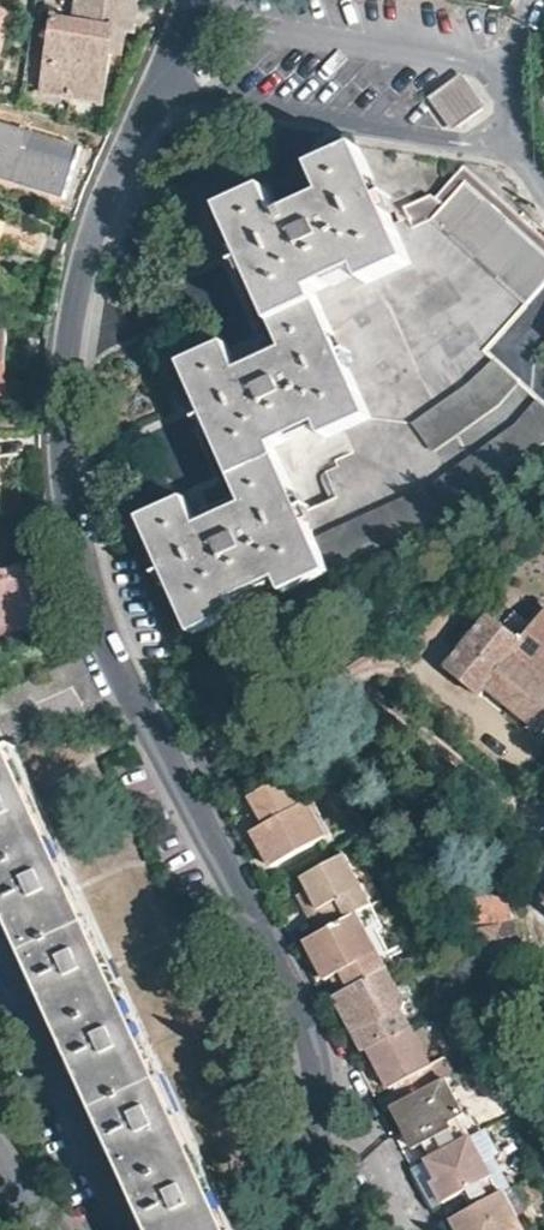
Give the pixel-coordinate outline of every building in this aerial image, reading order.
[(126,29),(133,31),(138,0),(75,0),(72,19),(52,16),(41,91),(102,100),(109,52),(113,28),(126,29)] [(0,9),(0,58),(13,13),(0,9)] [(121,54),(126,29),(113,28),(109,52),(121,54)] [(458,77),(427,99),(447,127),(458,127),(481,109),(481,104),(481,101),(466,79),(458,77)] [(0,123),(0,179),(65,199),(80,147),(0,123)] [(434,196),(429,194),(387,212),(358,147),(312,167),(325,195),(279,215),(266,188),(220,209),(285,350),(241,371),(228,344),(181,363),(242,503),(198,525),(185,497),(139,518),(157,558),(151,561),(163,587),(168,584),(190,634),(236,612),(232,600),(278,580),(283,591),(449,511),(483,486),(533,450),(538,446),(543,451),(543,404),(482,349),(543,282),(543,255),(464,180),(442,205),(434,196)] [(454,173),(464,180),(543,255),(543,237),(462,163),(454,173)] [(454,173),(434,196),(442,205),(464,180),(454,173)] [(46,235),(9,225),(3,244),(40,255),(46,235)] [(0,331),(0,394),(7,394),(8,331),(0,331)] [(46,617),(28,566),(0,576),(0,635),(46,617)] [(446,670),(479,696),(476,699),(484,707),(495,694),(543,734),(543,733),(543,605),(538,599),(511,633),(490,615),(446,670)] [(16,745),(103,705),(92,682),(80,657),(0,695),(0,721),(12,747),(16,745)] [(5,908),(36,976),(71,1051),(106,1127),(139,1200),(153,1229),(230,1229),(9,749),(0,753),(0,898),(5,908)] [(300,775),(288,781),(301,808),(308,805),(325,840),(331,838),(300,775)] [(253,798),(259,810),(267,825),(258,829),(254,831),(271,866),(325,840),(308,805),(301,808),(288,781),(253,798)] [(267,825),(259,810),(251,813),(258,829),(267,825)] [(356,843),(370,836),(366,830),(353,837),(356,843)] [(359,914),(373,908),(346,857),(303,879),(309,890),(319,911),(309,915),(319,934),(359,914)] [(319,911),(309,890),(299,895),(309,915),(319,911)] [(492,900),(462,909),(471,938),(501,929),(492,900)] [(359,914),(319,934),(305,942),(324,982),(331,978),(343,972),(350,988),(387,970),(359,914)] [(350,988),(339,994),(333,997),(353,1036),(370,1028),(377,1044),(413,1025),(414,1024),(387,970),(350,988)] [(343,972),(331,978),(339,994),(350,988),(343,972)] [(435,1065),(413,1025),(377,1044),(369,1048),(380,1068),(391,1088),(398,1084),(405,1100),(434,1084),(449,1076),(458,1072),(450,1057),(435,1065)] [(353,1036),(362,1052),(369,1048),(377,1044),(370,1028),(353,1036)] [(380,1068),(369,1048),(362,1052),(373,1072),(380,1068)] [(434,1084),(405,1100),(391,1107),(404,1130),(408,1128),(412,1133),(418,1130),(423,1141),(431,1156),(436,1153),(474,1134),(463,1111),(467,1110),(449,1076),(434,1084)] [(479,1132),(486,1129),(474,1106),(467,1110),(463,1111),(474,1134),(479,1132)] [(408,1128),(404,1130),(412,1147),(423,1141),(418,1130),(412,1133),(408,1128)] [(479,1132),(474,1134),(436,1153),(445,1172),(457,1194),(472,1186),(481,1202),(510,1187),(479,1132)] [(457,1194),(445,1172),(440,1175),(453,1197),(457,1194)] [(510,1187),(481,1202),(466,1210),(476,1229),(535,1229),(510,1187)] [(459,1213),(469,1229),(476,1229),(466,1210),(459,1213)]
